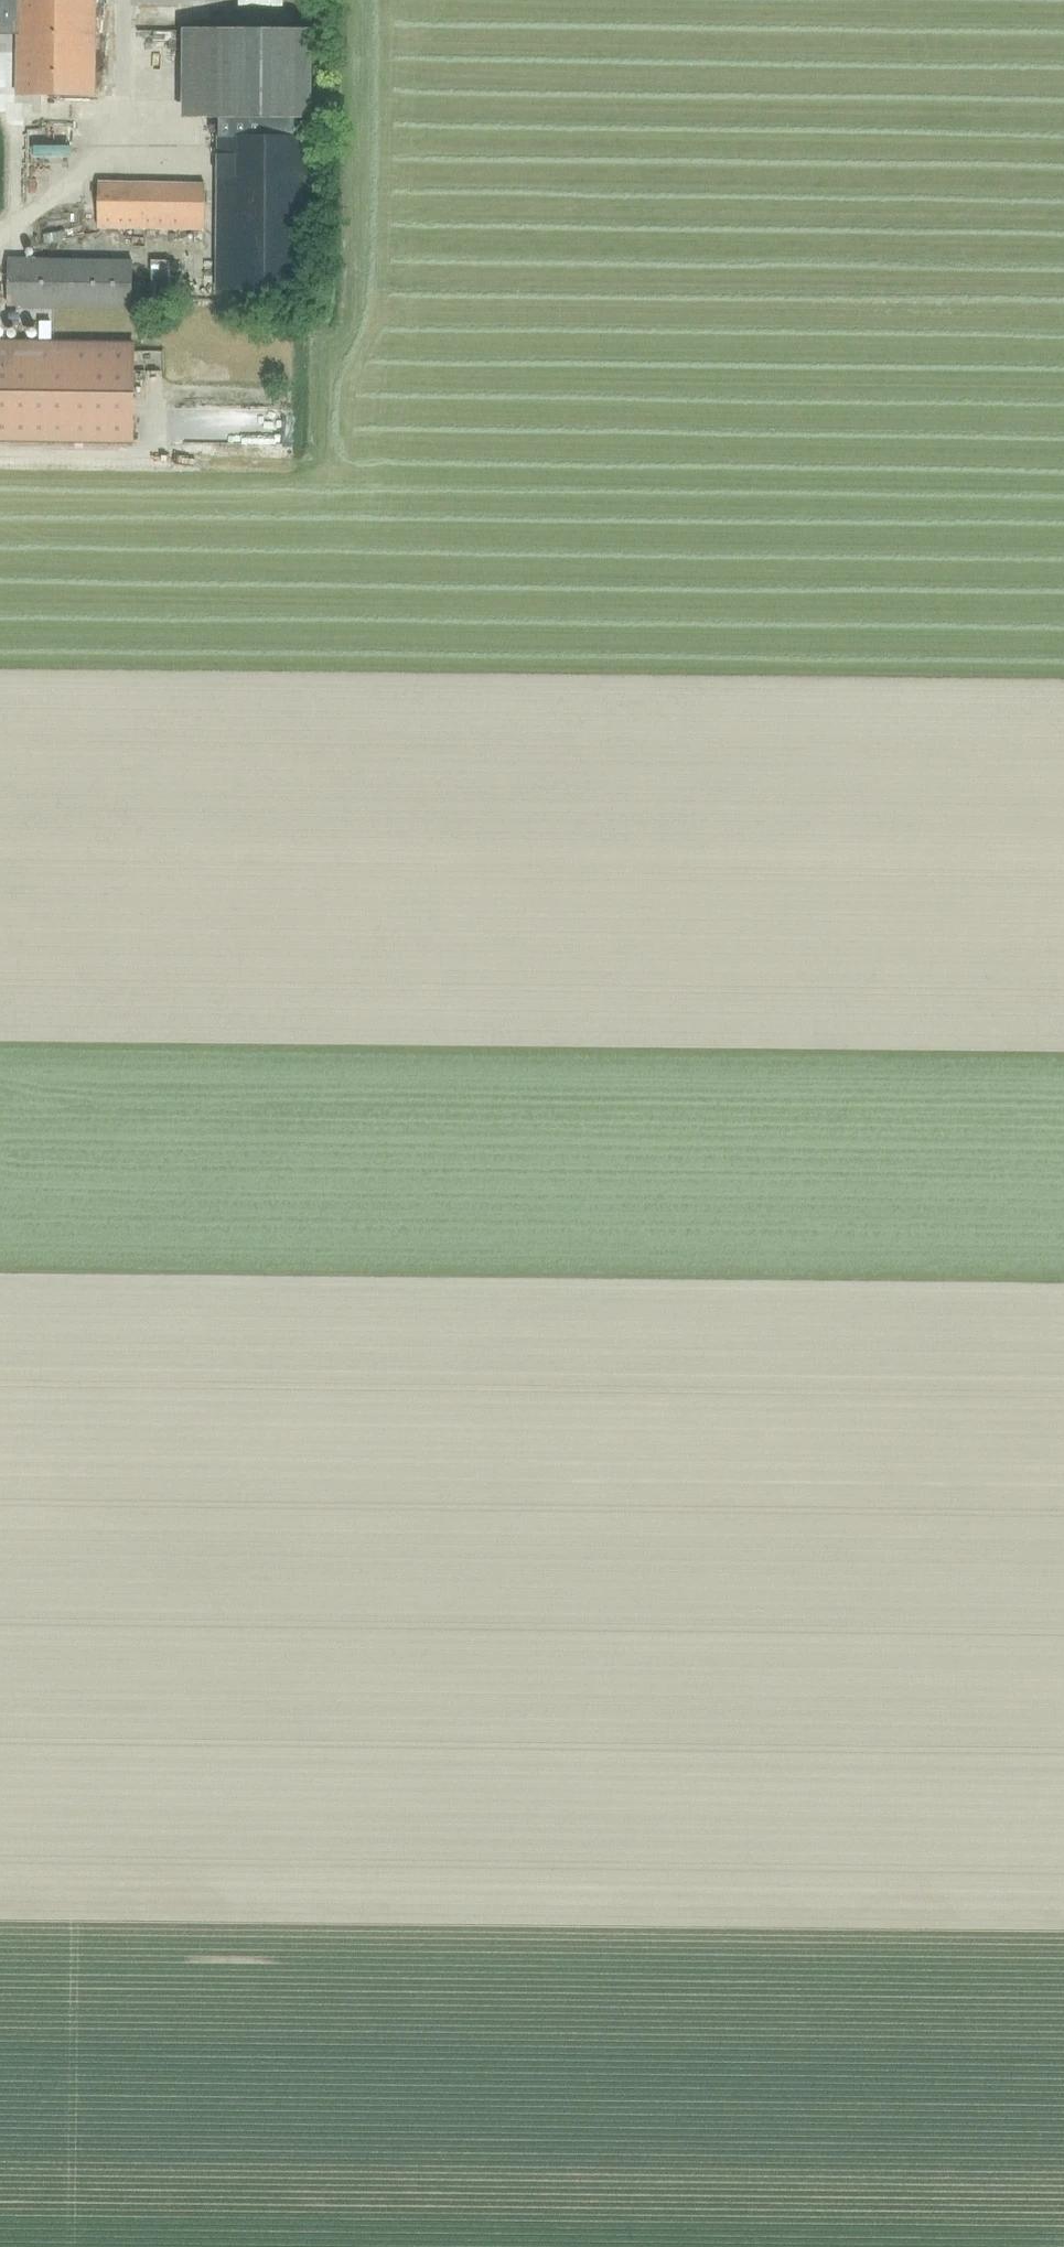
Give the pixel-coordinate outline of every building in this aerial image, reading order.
[(17,0),(0,0),(0,23),(17,23),(17,0)] [(16,95),(94,96),(95,0),(17,0),(17,23),(16,95)] [(218,29),(217,135),(306,136),(307,30),(218,29)] [(306,136),(217,135),(215,290),(312,290),(313,136),(306,136)] [(67,152),(66,139),(33,140),(34,153),(67,152)] [(204,230),(205,182),(97,181),(97,228),(204,230)] [(132,308),(133,260),(7,258),(6,306),(132,308)] [(50,341),(50,321),(39,321),(39,341),(0,340),(0,441),(130,443),(131,342),(50,341)]
